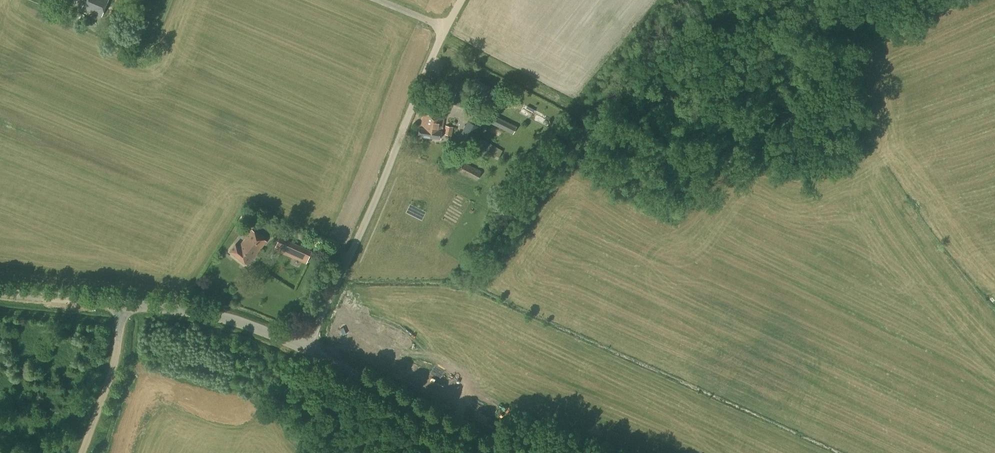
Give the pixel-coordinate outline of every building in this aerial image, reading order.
[(108,0),(85,0),(81,9),(102,17),(108,0)] [(487,103),(495,89),(475,78),(468,93),(487,103)] [(440,139),(444,117),(423,114),(420,127),(419,127),(418,135),(440,139)] [(503,129),(506,122),(495,116),(491,123),(503,129)] [(468,147),(479,127),(468,121),(457,141),(468,147)] [(497,160),(503,151),(476,136),(471,145),(497,160)] [(477,180),(482,172),(464,162),(459,171),(477,180)] [(248,264),(266,241),(252,230),(239,246),(235,244),(231,249),(248,264)] [(306,263),(311,252),(280,237),(275,248),(306,263)]
